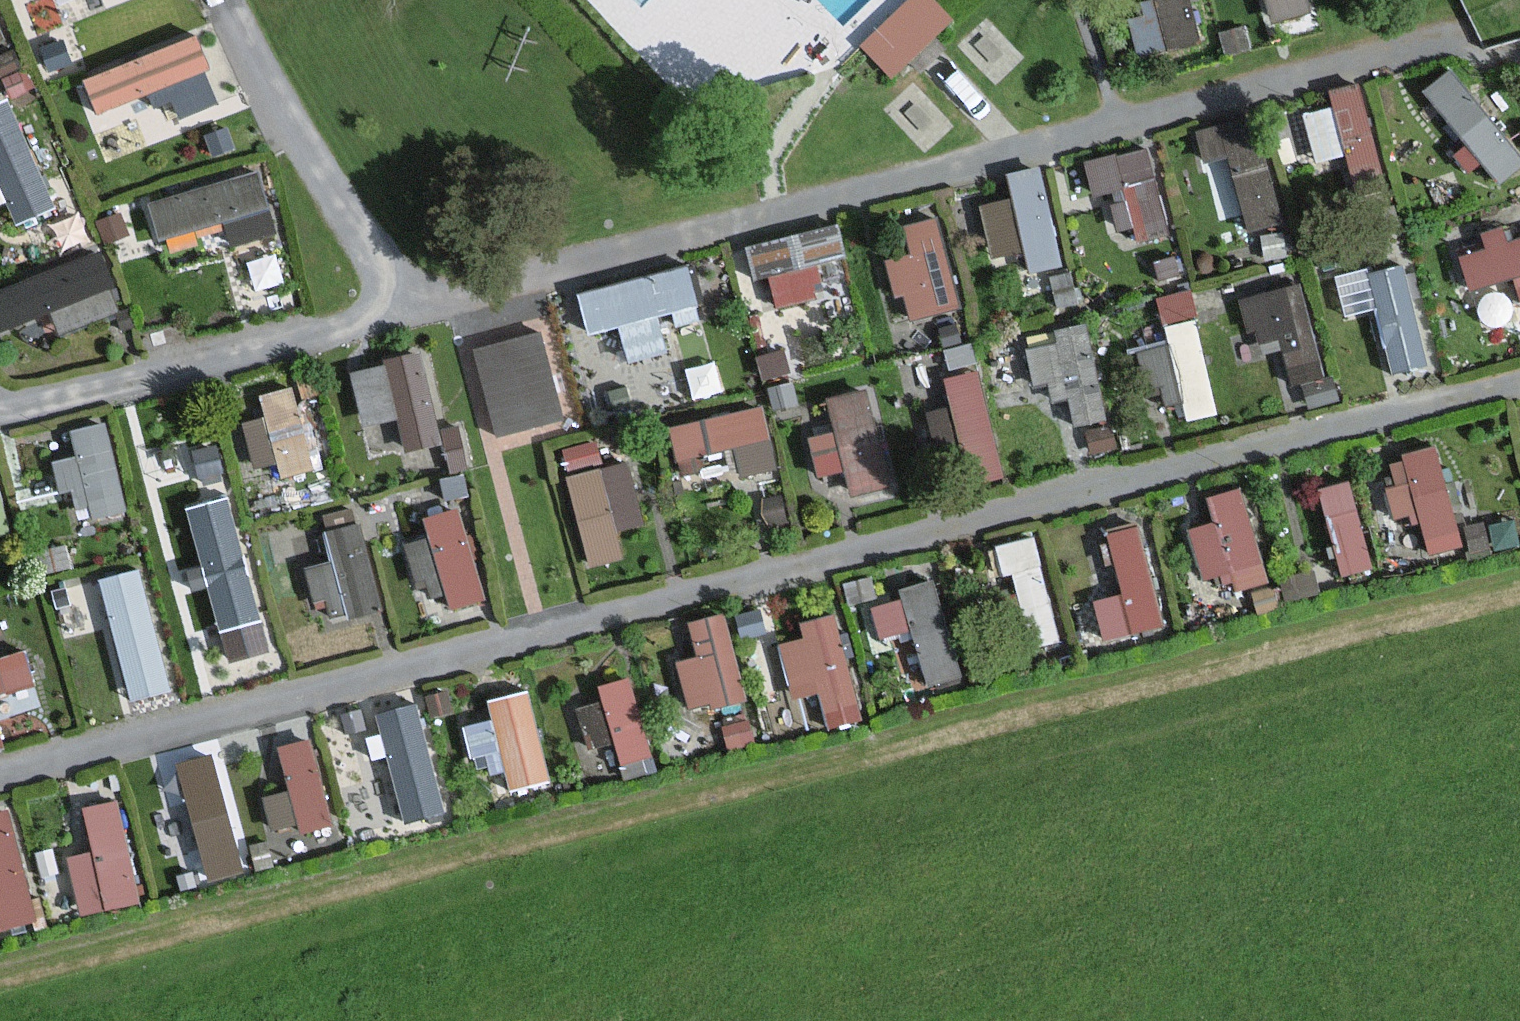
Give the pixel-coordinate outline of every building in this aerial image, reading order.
[(64,9),(96,0),(61,0),(64,9)] [(859,36),(889,68),(951,9),(942,0),(897,0),(859,36)] [(1128,5),(1138,50),(1203,36),(1195,0),(1151,0),(1128,5)] [(1271,18),(1315,6),(1314,0),(1267,0),(1271,18)] [(10,30),(0,7),(0,35),(10,30)] [(195,26),(81,70),(112,151),(226,106),(195,26)] [(1485,175),(1517,158),(1462,57),(1430,75),(1485,175)] [(1301,100),(1325,170),(1386,150),(1362,80),(1301,100)] [(58,197),(10,90),(0,94),(0,175),(18,215),(58,197)] [(1084,154),(1093,187),(1120,179),(1136,236),(1178,224),(1152,135),(1084,154)] [(157,228),(223,212),(229,236),(279,224),(263,160),(147,189),(157,228)] [(1045,171),(980,180),(989,246),(1023,242),(1026,264),(1058,259),(1045,171)] [(905,216),(913,247),(890,253),(907,317),(967,301),(942,207),(905,216)] [(854,283),(839,217),(747,239),(763,305),(854,283)] [(1464,280),(1516,272),(1519,291),(1519,224),(1456,234),(1464,280)] [(125,297),(101,239),(0,279),(0,322),(49,303),(57,324),(125,297)] [(1339,265),(1346,310),(1379,305),(1390,370),(1428,364),(1410,253),(1339,265)] [(1282,349),(1293,401),(1333,392),(1309,273),(1242,287),(1256,355),(1282,349)] [(1164,419),(1222,403),(1199,314),(1140,330),(1164,419)] [(542,319),(472,339),(497,431),(568,411),(542,319)] [(1089,319),(1023,337),(1036,381),(1059,374),(1071,419),(1114,407),(1089,319)] [(357,359),(380,447),(449,430),(426,341),(357,359)] [(951,367),(978,477),(1010,470),(983,359),(951,367)] [(303,380),(250,383),(255,467),(307,465),(303,380)] [(828,386),(833,422),(810,425),(815,464),(851,459),(854,485),(890,481),(877,380),(828,386)] [(768,397),(671,415),(682,476),(780,458),(768,397)] [(112,412),(61,421),(77,513),(128,504),(112,412)] [(1380,452),(1395,512),(1419,505),(1431,551),(1467,542),(1439,437),(1380,452)] [(627,549),(620,524),(649,516),(632,449),(568,466),(592,558),(627,549)] [(18,522),(0,464),(0,527),(18,522)] [(1360,473),(1325,478),(1337,571),(1371,566),(1360,473)] [(229,486),(185,500),(221,619),(265,606),(229,486)] [(1207,588),(1272,569),(1247,486),(1183,506),(1207,588)] [(436,605),(488,595),(468,498),(415,509),(436,605)] [(1104,521),(1119,586),(1089,593),(1100,637),(1167,622),(1141,513),(1104,521)] [(326,523),(333,552),(307,558),(320,613),(383,598),(364,514),(326,523)] [(997,539),(1033,642),(1067,630),(1031,528),(997,539)] [(99,571),(130,694),(174,683),(142,560),(99,571)] [(902,687),(965,669),(937,572),(874,590),(902,687)] [(727,604),(675,618),(698,703),(750,689),(727,604)] [(229,646),(273,640),(269,613),(225,619),(229,646)] [(850,613),(776,624),(789,722),(863,712),(850,613)] [(4,643),(0,630),(0,682),(36,671),(27,637),(4,643)] [(602,677),(625,758),(656,749),(632,668),(602,677)] [(44,697),(37,676),(0,687),(0,711),(44,697)] [(509,783),(553,775),(535,681),(491,689),(509,783)] [(599,685),(572,693),(592,756),(618,748),(599,685)] [(417,694),(375,706),(408,815),(450,803),(417,694)] [(488,711),(463,718),(481,778),(507,771),(488,711)] [(265,787),(273,824),(336,809),(316,727),(277,737),(288,781),(265,787)] [(203,873),(245,866),(225,743),(184,750),(203,873)] [(78,799),(89,840),(63,847),(80,910),(147,892),(120,788),(78,799)] [(44,909),(8,797),(0,800),(0,923),(44,909)]
